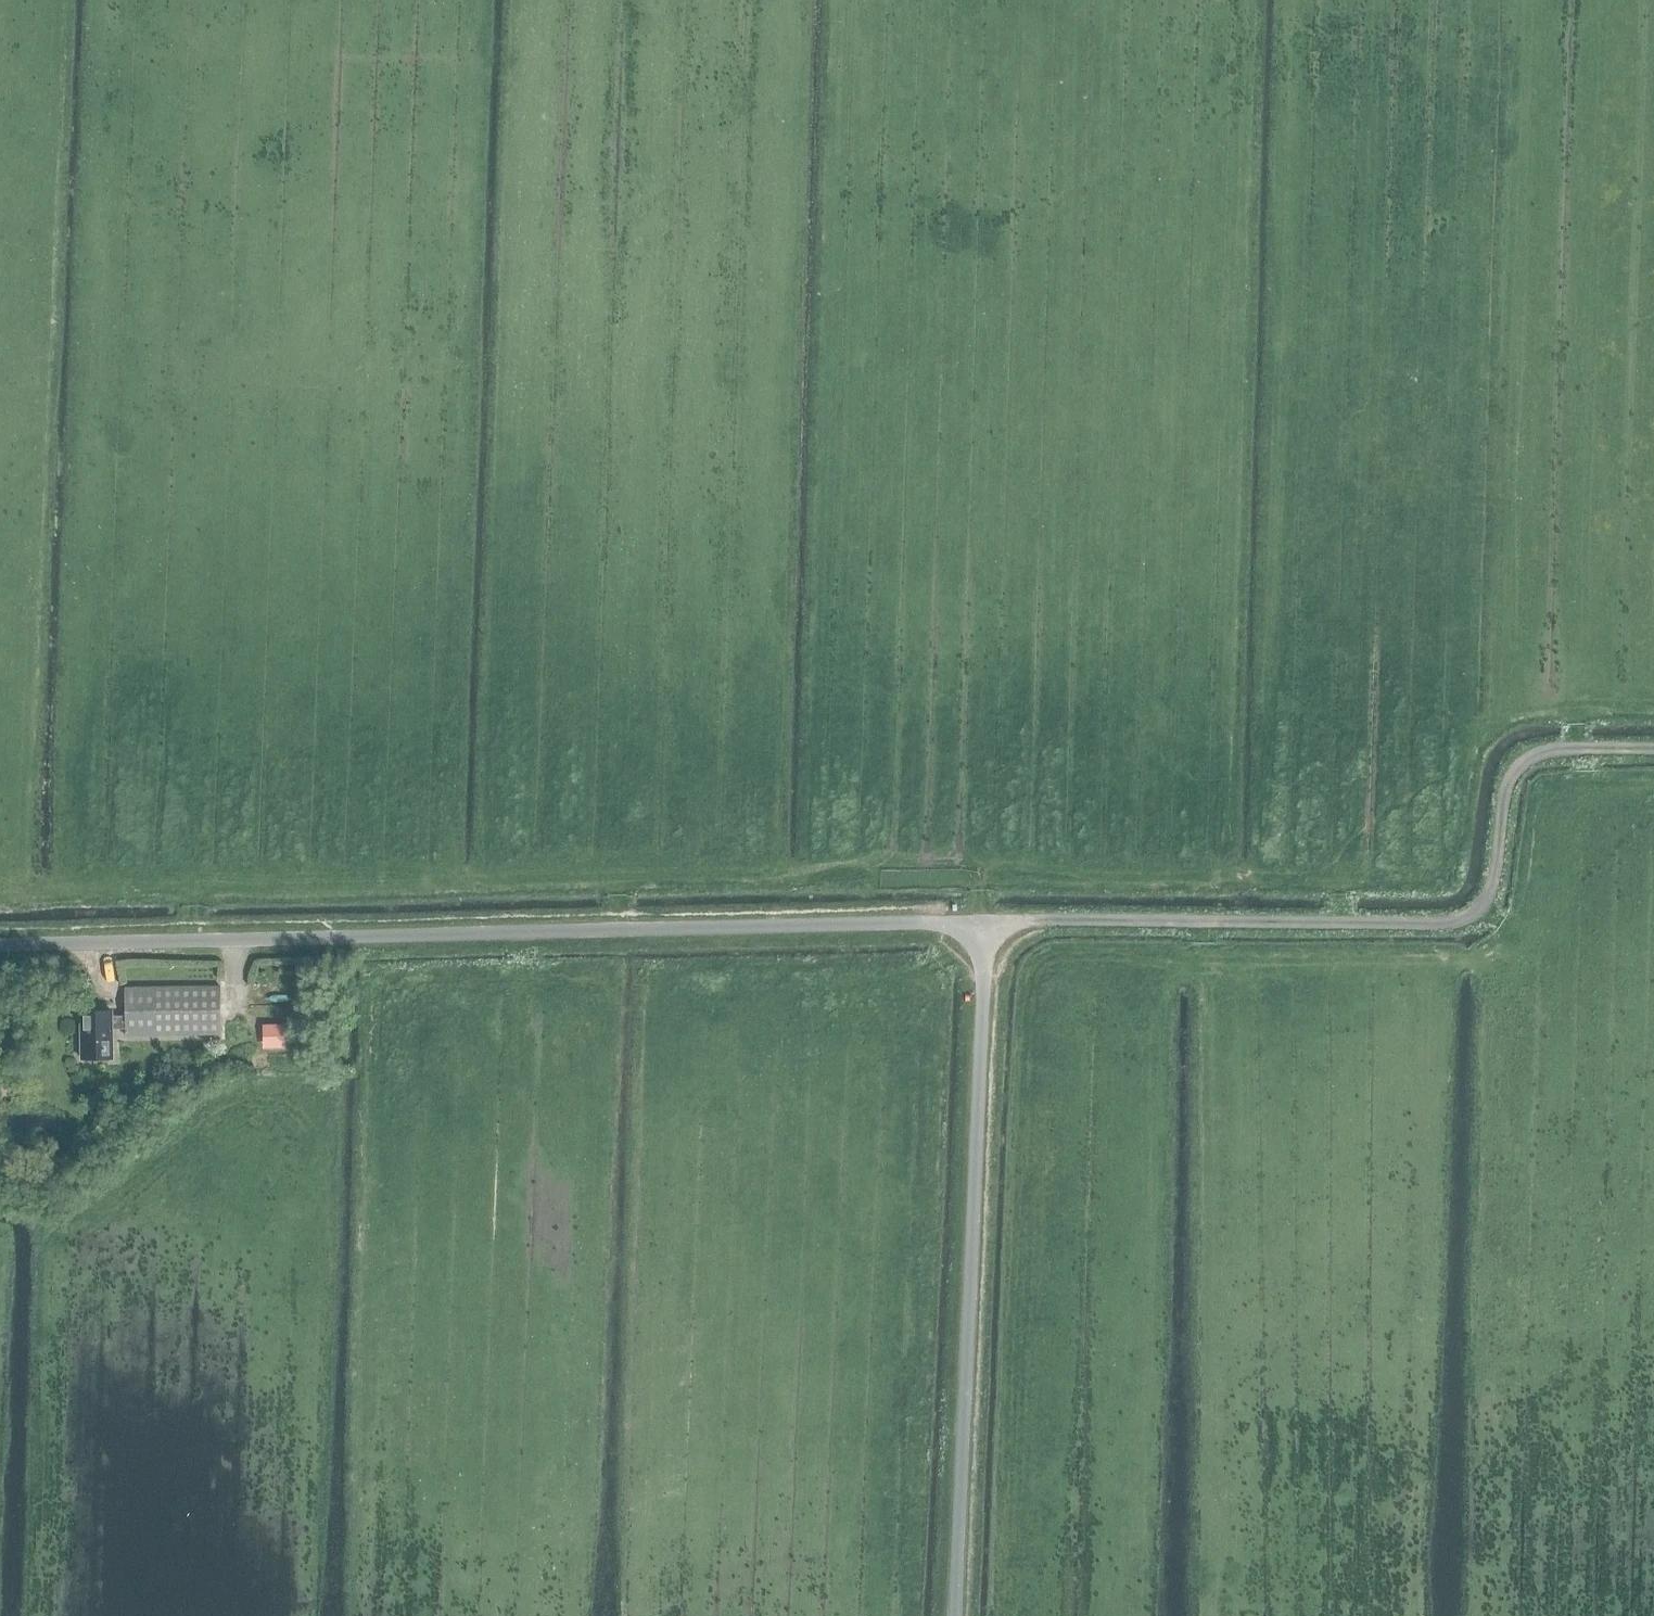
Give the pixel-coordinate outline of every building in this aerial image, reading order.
[(80,1012),(81,1059),(112,1058),(112,1029),(125,1029),(125,1036),(220,1034),(220,987),(124,988),(125,1016),(112,1016),(112,1012),(80,1012)] [(263,1041),(284,1040),(284,1024),(262,1025),(263,1041)]
